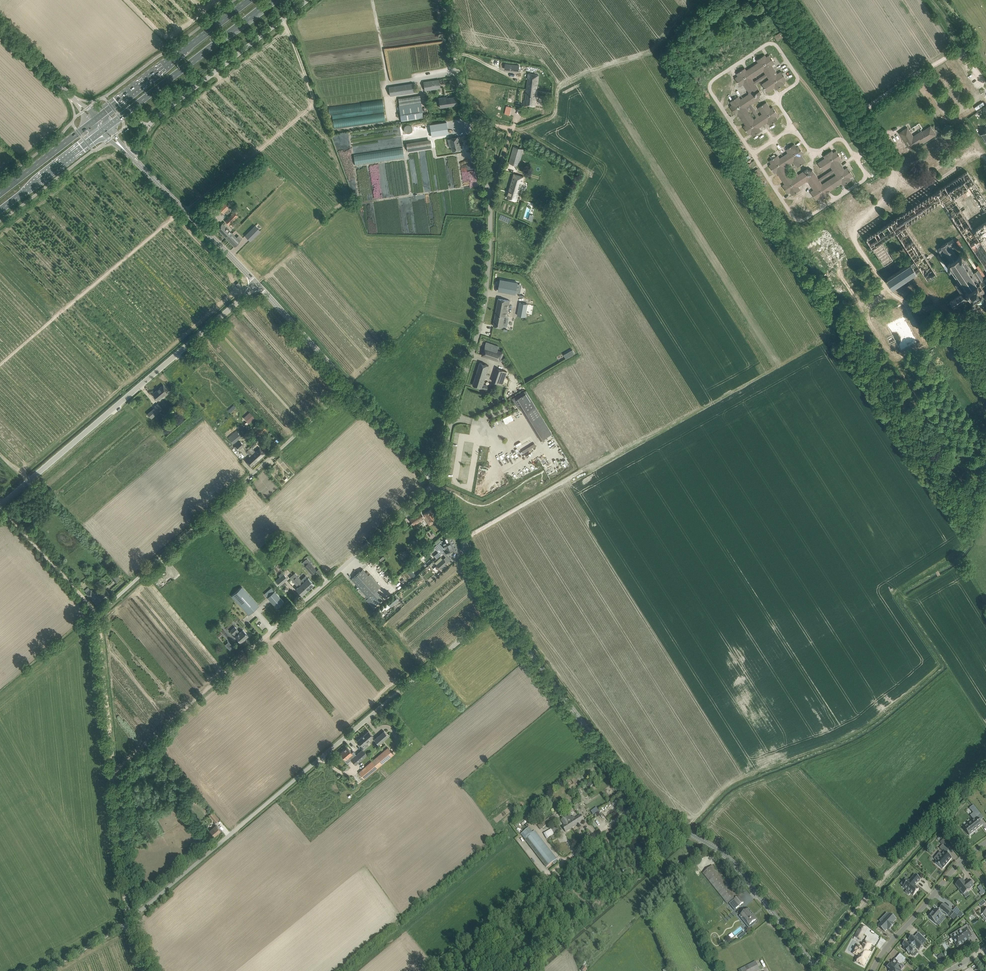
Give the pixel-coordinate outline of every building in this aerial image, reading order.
[(774,36),(778,41),(786,35),(783,31),(774,36)] [(787,79),(781,71),(777,74),(772,65),(775,63),(769,55),(766,57),(765,55),(757,60),(758,62),(746,70),(745,68),(737,73),(738,76),(735,78),(740,86),(744,84),(748,90),(749,92),(748,94),(746,96),(740,99),(738,96),(730,102),(732,105),(730,106),(735,115),(738,113),(746,125),(743,126),(749,135),(751,133),(753,136),(761,131),(759,128),(768,122),(770,125),(778,120),(776,116),(778,115),(773,107),(770,108),(766,102),(762,105),(758,108),(762,114),(759,116),(751,104),(760,98),(760,96),(760,94),(761,93),(755,84),(767,76),(769,79),(762,84),(765,89),(767,92),(775,87),(776,90),(784,84),(783,82),(787,79)] [(523,104),(535,106),(539,75),(529,73),(525,100),(524,100),(523,104)] [(423,82),(425,90),(440,88),(439,80),(423,82)] [(388,87),(390,96),(415,92),(414,83),(388,87)] [(398,99),(402,121),(423,118),(420,95),(398,99)] [(438,98),(440,108),(457,105),(456,97),(445,98),(445,97),(438,98)] [(383,100),(329,106),(329,114),(384,108),(383,100)] [(385,111),(364,115),(366,124),(386,120),(385,111)] [(430,125),(431,136),(448,134),(447,122),(430,125)] [(410,124),(405,127),(408,132),(413,129),(410,124)] [(914,137),(907,127),(899,133),(910,150),(922,142),(923,143),(936,134),(931,126),(921,132),(922,132),(914,137)] [(855,138),(858,143),(866,137),(862,132),(855,138)] [(732,139),(737,147),(742,144),(736,136),(732,139)] [(450,139),(452,151),(460,149),(458,141),(460,141),(459,137),(450,139)] [(408,150),(432,148),(432,139),(408,142),(408,150)] [(798,167),(801,165),(806,161),(802,155),(804,154),(799,146),(796,147),(794,144),(786,150),(788,153),(780,158),(778,155),(769,161),(771,164),(769,165),(775,173),(777,172),(785,184),(782,185),(788,193),(790,192),(792,195),(800,190),(798,186),(806,181),(809,182),(814,190),(811,192),(816,200),(819,198),(821,200),(829,195),(827,192),(842,183),(843,185),(851,180),(850,177),(853,175),(847,167),(844,169),(839,161),(842,159),(836,151),(833,153),(832,150),(823,156),(825,158),(818,163),(823,171),(830,166),(833,169),(819,179),(812,170),(811,170),(808,170),(807,169),(798,175),(790,163),(793,161),(798,167)] [(509,163),(518,166),(523,149),(514,146),(509,163)] [(356,164),(405,158),(404,147),(355,154),(356,164)] [(753,171),(759,179),(763,176),(758,168),(753,171)] [(890,222),(885,226),(867,238),(873,248),(872,248),(873,249),(874,248),(884,264),(893,258),(881,241),(896,231),(915,260),(914,260),(911,262),(911,263),(887,279),(890,283),(893,287),(894,287),(899,291),(899,290),(900,291),(918,279),(917,278),(918,278),(916,272),(917,271),(916,270),(920,267),(928,279),(937,273),(928,260),(940,252),(942,256),(946,253),(951,261),(947,264),(959,282),(955,284),(961,294),(950,302),(954,307),(954,308),(969,298),(969,299),(970,298),(972,301),(973,303),(974,303),(975,302),(975,301),(974,300),(975,300),(976,299),(977,300),(978,300),(979,300),(980,300),(981,300),(982,299),(983,299),(983,298),(984,297),(984,296),(984,295),(985,294),(984,293),(985,293),(985,294),(985,291),(984,288),(985,288),(985,287),(985,277),(984,279),(978,269),(973,272),(962,255),(958,257),(952,249),(956,247),(954,243),(965,235),(985,265),(985,267),(985,247),(985,240),(983,236),(985,234),(985,222),(974,230),(954,200),(962,195),(964,200),(971,195),(982,213),(985,211),(985,200),(967,171),(962,174),(945,186),(936,192),(925,199),(910,209),(899,217),(899,216),(890,222)] [(507,198),(517,200),(524,176),(514,173),(507,198)] [(219,209),(223,213),(229,208),(224,203),(219,209)] [(207,208),(202,213),(212,224),(217,219),(207,208)] [(225,221),(229,225),(238,216),(234,212),(225,221)] [(237,238),(222,224),(217,229),(235,246),(242,239),(240,236),(237,238)] [(255,226),(245,235),(250,241),(260,231),(255,226)] [(964,254),(970,263),(974,260),(968,251),(964,254)] [(498,291),(503,292),(516,294),(518,283),(501,279),(498,291)] [(499,298),(493,326),(498,326),(501,327),(503,327),(505,317),(507,317),(510,301),(506,300),(503,299),(499,298)] [(517,315),(525,317),(528,304),(520,302),(517,315)] [(531,322),(541,316),(538,311),(528,317),(531,322)] [(498,350),(499,346),(486,342),(482,355),(500,361),(503,353),(502,351),(498,350)] [(573,349),(564,354),(566,358),(575,353),(573,349)] [(473,385),(478,387),(482,388),(487,389),(488,385),(483,384),(489,365),(480,362),(473,385)] [(492,381),(503,385),(507,372),(496,368),(492,381)] [(518,379),(512,382),(518,393),(524,390),(518,379)] [(153,394),(156,398),(158,400),(168,391),(163,385),(153,394)] [(521,407),(541,440),(552,433),(526,390),(512,398),(519,408),(521,407)] [(148,414),(151,418),(162,409),(158,404),(155,406),(155,407),(148,414)] [(250,412),(243,418),(248,423),(255,417),(250,412)] [(254,432),(257,436),(267,428),(264,424),(254,432)] [(228,437),(233,444),(241,437),(236,431),(228,437)] [(244,456),(239,450),(239,449),(239,450),(244,445),(240,441),(235,445),(236,446),(234,447),(232,445),(230,447),(241,459),(244,456)] [(249,446),(247,448),(249,450),(253,454),(258,460),(265,454),(262,450),(260,448),(256,451),(255,453),(250,448),(249,446)] [(253,454),(249,450),(247,452),(249,455),(250,457),(246,461),(251,466),(258,460),(253,454)] [(410,519),(414,525),(424,518),(429,526),(435,522),(433,519),(436,517),(431,510),(423,515),(421,512),(410,519)] [(436,545),(442,552),(445,549),(455,544),(451,535),(444,538),(446,541),(444,542),(442,540),(436,545)] [(458,551),(455,544),(445,549),(442,552),(443,553),(446,552),(447,555),(447,554),(448,555),(458,551)] [(444,558),(436,564),(437,565),(433,568),(434,570),(435,571),(437,571),(440,569),(447,563),(444,558)] [(304,566),(306,568),(310,572),(311,571),(313,574),(316,570),(309,562),(306,559),(302,563),(305,566),(304,566)] [(363,569),(350,581),(366,599),(379,588),(363,569)] [(110,575),(115,582),(119,579),(113,572),(110,575)] [(275,580),(278,584),(278,585),(279,586),(288,579),(282,572),(279,575),(280,577),(275,580)] [(292,577),(294,579),(297,577),(300,580),(299,581),(307,590),(314,584),(308,578),(304,582),(295,572),(293,574),(293,575),(292,577)] [(300,580),(297,577),(294,579),(292,577),(293,575),(292,575),(289,577),(298,587),(297,589),(302,595),(307,590),(299,581),(300,580)] [(248,615),(259,606),(242,587),(232,596),(248,615)] [(86,593),(90,598),(91,597),(98,605),(110,594),(107,590),(98,597),(91,590),(86,593)] [(268,597),(276,608),(284,602),(275,591),(268,597)] [(395,596),(388,602),(391,606),(398,599),(395,596)] [(236,636),(241,642),(248,635),(243,630),(240,633),(234,626),(230,630),(236,636)] [(229,641),(225,644),(230,650),(234,646),(229,641)] [(372,739),(371,738),(373,736),(368,731),(358,740),(364,747),(372,739)] [(374,739),(379,745),(389,736),(384,731),(374,739)] [(367,755),(366,753),(362,750),(356,755),(353,752),(352,753),(347,747),(341,753),(346,759),(348,756),(351,759),(356,765),(367,755)] [(393,754),(388,748),(359,773),(364,779),(393,754)] [(613,801),(616,807),(624,803),(621,797),(613,801)] [(974,806),(970,809),(973,813),(976,817),(980,814),(974,806)] [(537,825),(540,830),(556,819),(553,815),(537,825)] [(565,818),(572,828),(584,820),(583,818),(582,816),(581,816),(580,815),(575,818),(573,816),(572,817),(570,815),(569,815),(565,818)] [(964,828),(969,835),(983,825),(977,817),(971,822),(970,822),(968,823),(968,824),(968,825),(964,828)] [(572,828),(565,818),(561,820),(564,825),(562,826),(566,832),(572,828)] [(210,831),(214,836),(221,830),(216,825),(210,831)] [(546,838),(550,836),(552,839),(559,836),(557,832),(560,830),(558,826),(557,826),(556,825),(554,826),(555,827),(551,829),(543,833),(546,838)] [(521,834),(547,867),(557,859),(535,831),(533,832),(529,828),(521,834)] [(935,863),(942,869),(952,858),(945,852),(940,857),(937,855),(934,859),(937,861),(935,863)] [(708,868),(703,873),(726,902),(727,904),(737,896),(712,865),(708,868)] [(915,874),(909,881),(909,880),(903,887),(907,890),(905,892),(909,895),(910,893),(913,895),(919,889),(915,886),(920,879),(915,874)] [(955,885),(963,895),(970,889),(974,886),(969,880),(965,883),(962,879),(955,885)] [(738,897),(729,904),(734,910),(743,903),(738,897)] [(935,909),(928,917),(936,924),(939,920),(940,919),(943,915),(942,914),(944,912),(948,915),(952,911),(952,912),(953,912),(944,904),(943,904),(940,908),(940,909),(938,911),(935,909)] [(741,915),(739,916),(742,919),(746,923),(748,922),(751,927),(757,922),(756,920),(753,917),(754,917),(753,914),(748,909),(744,912),(741,914),(741,915)] [(879,926),(885,932),(887,929),(889,930),(894,924),(893,923),(896,920),(895,920),(890,914),(885,919),(883,917),(879,921),(881,923),(879,926)] [(969,926),(968,924),(950,936),(951,936),(950,937),(951,937),(957,947),(962,945),(962,944),(964,942),(965,943),(969,940),(968,938),(972,936),(967,928),(969,926)] [(860,925),(854,937),(860,940),(867,928),(860,925)] [(916,947),(919,950),(923,946),(922,945),(927,941),(918,933),(914,937),(912,935),(908,940),(910,941),(908,943),(906,941),(902,945),(904,947),(903,948),(909,954),(910,953),(911,954),(913,952),(913,953),(914,952),(913,951),(915,950),(914,949),(916,947)] [(858,956),(860,957),(857,962),(864,965),(870,953),(867,951),(871,944),(865,941),(862,948),(858,946),(855,951),(854,953),(854,954),(858,956)] [(904,967),(895,959),(892,963),(891,963),(887,968),(890,970),(889,970),(900,970),(904,967)] [(739,970),(759,970),(760,970),(755,961),(738,970),(739,970)]
